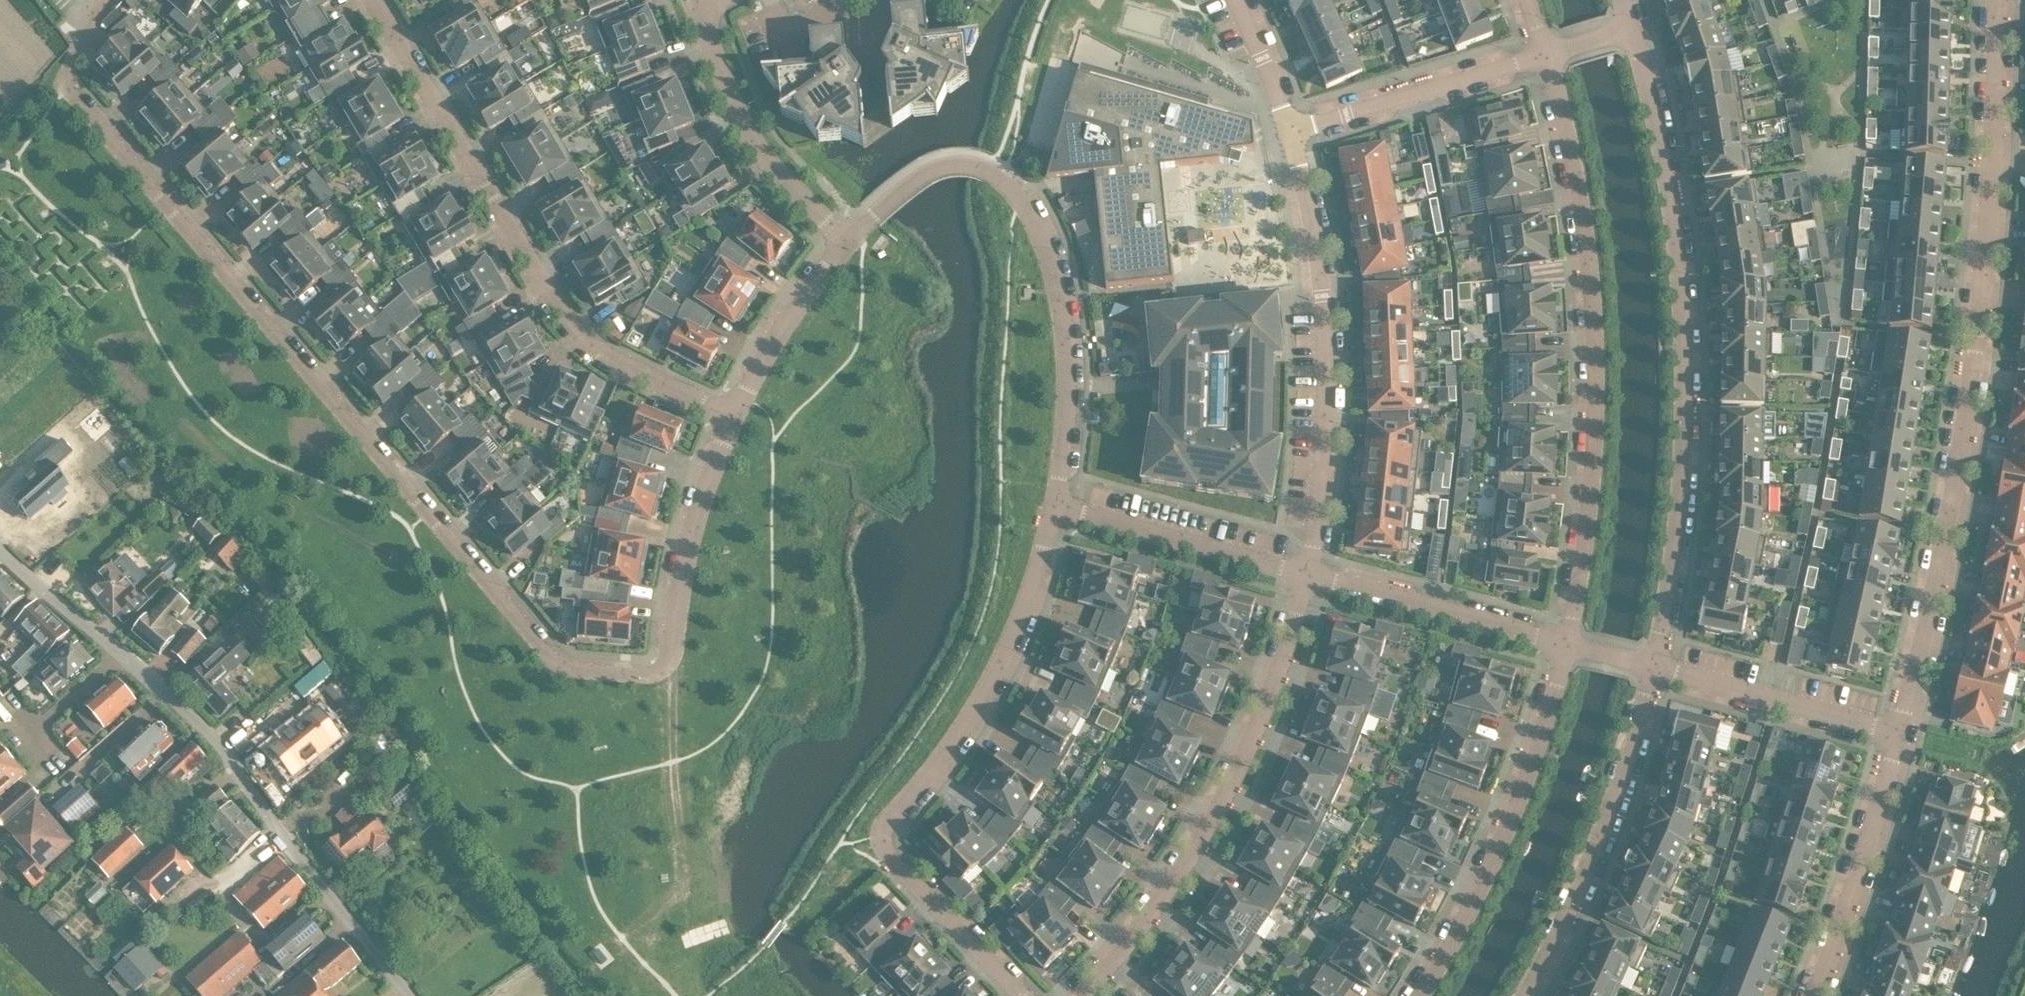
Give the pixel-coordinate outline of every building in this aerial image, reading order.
[(132,10),(142,0),(123,0),(122,0),(132,10)] [(177,7),(169,15),(189,33),(198,23),(188,15),(201,0),(170,0),(177,7)] [(274,8),(287,0),(268,0),(274,8)] [(329,1),(328,0),(287,0),(274,8),(291,38),(314,24),(308,14),(329,1)] [(489,22),(476,0),(459,0),(449,6),(455,16),(431,31),(442,50),(489,22)] [(590,10),(615,0),(586,0),(590,10)] [(1329,0),(1286,0),(1294,17),(1295,17),(1295,16),(1329,0)] [(1295,16),(1295,17),(1303,33),(1337,18),(1329,0),(1295,16)] [(1376,0),(1367,4),(1371,14),(1381,10),(1376,0)] [(1397,8),(1394,0),(1386,0),(1384,1),(1388,12),(1397,8)] [(1441,12),(1470,0),(1436,0),(1441,12)] [(1448,30),(1484,15),(1484,14),(1483,15),(1477,0),(1470,0),(1441,12),(1448,30)] [(1666,14),(1706,0),(1664,0),(1668,12),(1666,12),(1666,14)] [(1706,0),(1666,14),(1675,38),(1714,24),(1706,0)] [(1752,12),(1761,8),(1758,0),(1747,0),(1752,12)] [(1797,9),(1794,0),(1792,0),(1784,3),(1787,13),(1797,9)] [(1952,9),(1952,0),(1908,0),(1908,7),(1898,6),(1898,8),(1952,9)] [(936,111),(946,90),(954,73),(967,79),(968,77),(967,77),(967,73),(963,35),(978,34),(978,32),(927,37),(924,5),(904,7),(906,23),(897,24),(893,33),(881,58),(890,71),(886,74),(891,126),(893,126),(893,125),(927,101),(935,113),(937,112),(936,111)] [(618,7),(593,17),(606,49),(657,29),(657,28),(656,28),(650,13),(647,14),(645,10),(622,19),(618,7)] [(1878,7),(1869,7),(1868,17),(1878,17),(1878,7)] [(1388,12),(1392,22),(1402,18),(1397,8),(1388,12)] [(1761,8),(1752,12),(1758,27),(1767,24),(1761,8)] [(1952,9),(1898,8),(1898,28),(1949,29),(1949,20),(1951,20),(1952,9)] [(106,71),(109,75),(110,76),(143,47),(143,48),(149,43),(135,27),(140,24),(131,13),(111,31),(118,40),(96,59),(96,60),(93,63),(103,74),(106,71)] [(545,18),(549,28),(559,24),(555,14),(545,18)] [(1484,15),(1448,30),(1455,48),(1491,34),(1484,15)] [(580,18),(550,30),(555,41),(584,29),(580,18)] [(1311,51),(1345,35),(1337,18),(1303,33),(1311,51)] [(309,67),(356,39),(355,38),(347,24),(343,26),(341,22),(320,34),(314,24),(291,38),(309,67)] [(489,22),(442,50),(443,51),(452,65),(455,63),(457,67),(478,55),(484,65),(507,51),(489,22)] [(1683,60),(1723,49),(1714,24),(1675,38),(1675,39),(1677,39),(1684,58),(1682,58),(1683,60)] [(1377,29),(1380,40),(1390,36),(1386,25),(1377,29)] [(1949,29),(1898,28),(1898,29),(1907,29),(1907,49),(1948,50),(1949,29)] [(657,29),(606,49),(619,81),(643,71),(639,60),(661,51),(660,47),(663,45),(657,30),(657,29)] [(812,64),(771,68),(761,69),(761,71),(776,69),(780,111),(779,112),(780,113),(793,105),(817,139),(817,140),(818,140),(825,127),(862,144),(863,145),(864,145),(859,93),(855,91),(861,77),(845,54),(839,46),(830,46),(829,30),(809,32),(812,64)] [(1397,37),(1401,48),(1411,44),(1407,33),(1397,37)] [(208,40),(212,45),(219,40),(215,34),(208,40)] [(1319,68),(1353,53),(1345,35),(1311,51),(1318,68),(1319,68)] [(1384,50),(1394,46),(1390,36),(1380,40),(1384,50)] [(1868,47),(1877,48),(1878,37),(1868,37),(1868,47)] [(510,49),(517,45),(513,38),(506,43),(510,49)] [(356,39),(309,67),(327,97),(350,83),(343,73),(368,58),(356,39)] [(252,43),(235,53),(243,65),(259,55),(252,43)] [(1401,48),(1405,58),(1415,55),(1411,44),(1401,48)] [(1765,48),(1771,63),(1781,60),(1775,44),(1765,48)] [(205,53),(198,45),(190,53),(196,60),(205,53)] [(107,76),(108,77),(122,93),(146,73),(154,82),(174,65),(166,55),(156,63),(143,48),(143,47),(110,76),(109,75),(107,76)] [(1877,48),(1868,47),(1867,58),(1877,58),(1877,48)] [(1729,74),(1729,73),(1724,50),(1723,49),(1683,60),(1689,83),(1729,74)] [(1948,58),(1948,50),(1907,49),(1906,69),(1948,70),(1948,68),(1950,68),(1950,58),(1948,58)] [(477,108),(478,109),(516,85),(506,68),(514,63),(507,51),(484,65),(491,75),(470,88),(472,92),(469,94),(478,108),(477,108)] [(1319,68),(1318,68),(1317,68),(1326,87),(1361,71),(1353,53),(1319,68)] [(234,77),(243,68),(234,58),(225,67),(234,77)] [(1786,75),(1781,60),(1771,63),(1777,78),(1786,75)] [(1231,153),(1226,152),(1254,149),(1251,124),(1205,111),(1208,101),(1080,64),(1067,106),(1069,107),(1066,117),(1064,116),(1047,179),(1093,174),(1105,287),(1172,281),(1160,167),(1219,161),(1228,164),(1231,153)] [(149,122),(153,127),(192,94),(179,78),(183,75),(174,65),(154,82),(162,91),(139,110),(140,111),(137,114),(146,125),(149,122)] [(1896,89),(1947,90),(1948,70),(1906,69),(1906,88),(1896,88),(1896,89)] [(1691,85),(1694,107),(1741,100),(1736,71),(1729,73),(1729,74),(1689,83),(1689,85),(1691,85)] [(1867,78),(1867,88),(1876,88),(1877,78),(1867,78)] [(675,85),(673,81),(651,90),(646,79),(622,89),(635,122),(644,118),(643,117),(686,100),(685,99),(678,84),(675,85)] [(514,114),(520,124),(543,110),(524,80),(516,85),(478,109),(490,128),(514,114)] [(350,83),(327,97),(345,127),(353,122),(353,121),(392,97),(391,96),(391,97),(382,83),(379,85),(377,81),(356,93),(350,83)] [(1876,88),(1867,88),(1866,98),(1876,99),(1876,88)] [(1896,89),(1896,109),(1947,111),(1947,90),(1896,89)] [(616,114),(625,113),(622,90),(592,93),(593,108),(615,105),(616,114)] [(198,133),(218,116),(209,106),(205,109),(192,94),(153,127),(157,131),(154,134),(163,145),(166,142),(167,143),(190,124),(198,133)] [(393,99),(392,97),(353,121),(353,122),(364,139),(356,144),(362,156),(385,142),(379,131),(400,119),(397,115),(400,113),(392,99),(393,99)] [(1797,115),(1794,99),(1784,100),(1787,116),(1797,115)] [(686,100),(643,117),(644,118),(651,136),(642,140),(647,153),(672,143),(667,131),(690,122),(688,118),(692,117),(685,101),(686,101),(686,100)] [(1741,100),(1694,107),(1698,131),(1738,124),(1738,125),(1745,124),(1741,100)] [(1474,145),(1501,139),(1519,135),(1517,127),(1522,126),(1517,103),(1499,107),(1498,102),(1485,105),(1486,110),(1467,115),(1474,145)] [(1946,119),(1947,111),(1896,109),(1896,110),(1905,111),(1905,130),(1949,131),(1949,120),(1946,119)] [(543,110),(520,124),(526,134),(505,147),(508,151),(505,153),(513,167),(512,167),(513,168),(560,140),(543,110)] [(218,116),(198,133),(205,142),(181,163),(196,180),(197,179),(197,178),(232,148),(232,147),(219,132),(227,126),(218,116)] [(1866,129),(1875,129),(1876,119),(1866,119),(1866,129)] [(1791,140),(1801,139),(1798,123),(1788,124),(1791,140)] [(1741,147),(1738,125),(1738,124),(1698,131),(1702,153),(1700,153),(1700,155),(1741,148),(1741,147)] [(1429,132),(1434,156),(1446,153),(1440,129),(1429,132)] [(1875,140),(1875,129),(1866,129),(1865,139),(1865,149),(1875,149),(1875,140)] [(1948,143),(1949,131),(1905,130),(1905,131),(1894,131),(1894,139),(1899,139),(1899,151),(1946,152),(1946,143),(1948,143)] [(1423,133),(1411,136),(1417,160),(1429,158),(1423,133)] [(362,156),(380,185),(427,157),(415,137),(391,152),(385,142),(362,156)] [(626,157),(618,137),(606,143),(622,172),(633,166),(629,155),(626,157)] [(1477,157),(1481,179),(1533,168),(1531,157),(1529,157),(1526,146),(1503,151),(1501,139),(1474,145),(1477,157)] [(1801,139),(1791,140),(1793,156),(1803,155),(1801,139)] [(560,140),(513,168),(514,169),(523,183),(526,181),(528,185),(549,172),(555,183),(578,169),(560,140)] [(294,142),(285,150),(292,159),(302,152),(294,142)] [(1385,166),(1386,167),(1395,166),(1391,143),(1375,146),(1374,142),(1362,144),(1363,149),(1341,153),(1345,174),(1385,166)] [(241,184),(262,167),(253,157),(249,161),(235,144),(232,147),(232,148),(197,178),(197,179),(200,183),(197,185),(207,196),(210,194),(211,195),(233,175),(241,184)] [(1748,146),(1741,147),(1741,148),(1700,155),(1704,180),(1752,172),(1748,146)] [(679,188),(718,163),(717,163),(708,149),(705,151),(703,147),(682,160),(675,150),(653,164),(651,161),(641,167),(650,182),(660,175),(668,170),(679,187),(678,187),(679,188)] [(267,150),(258,157),(263,163),(272,156),(267,150)] [(398,215),(421,201),(414,190),(435,178),(433,174),(436,172),(427,158),(428,158),(427,157),(380,185),(398,215)] [(1902,181),(1943,185),(1945,164),(1904,160),(1902,181)] [(333,172),(328,163),(318,169),(323,178),(333,172)] [(718,163),(679,188),(685,199),(678,203),(690,222),(712,208),(706,198),(730,183),(718,163)] [(1424,180),(1432,178),(1430,164),(1422,165),(1424,180)] [(1385,166),(1345,174),(1349,194),(1389,186),(1386,167),(1385,166)] [(262,167),(241,184),(249,193),(226,213),(227,214),(224,216),(233,227),(236,225),(239,229),(240,229),(273,201),(274,202),(280,197),(266,181),(270,177),(262,167)] [(1437,169),(1440,184),(1451,181),(1449,167),(1437,169)] [(1864,167),(1863,178),(1873,179),(1873,168),(1864,167)] [(1485,197),(1487,212),(1514,208),(1512,195),(1535,191),(1533,180),(1536,180),(1533,168),(1481,179),(1485,197)] [(311,183),(319,177),(313,169),(305,176),(311,183)] [(537,208),(549,227),(596,199),(578,169),(555,183),(562,193),(537,208)] [(1427,194),(1435,192),(1432,178),(1424,180),(1427,194)] [(1873,179),(1863,178),(1862,188),(1872,189),(1873,179)] [(1750,206),(1751,206),(1758,205),(1754,180),(1705,187),(1709,212),(1750,206)] [(1797,182),(1800,198),(1810,196),(1807,180),(1797,182)] [(1943,185),(1902,181),(1900,202),(1941,205),(1943,185)] [(1389,186),(1349,194),(1352,214),(1393,206),(1389,186)] [(1448,191),(1444,228),(1458,229),(1462,193),(1448,191)] [(1812,212),(1810,196),(1800,198),(1802,214),(1812,212)] [(320,205),(324,210),(332,203),(328,198),(320,205)] [(421,201),(398,215),(416,244),(463,216),(462,215),(453,201),(450,203),(448,198),(427,211),(421,201)] [(596,199),(549,227),(550,228),(558,242),(562,240),(564,244),(578,235),(584,246),(614,228),(596,199)] [(277,226),(285,236),(305,218),(296,208),(286,217),(274,202),(273,201),(240,229),(239,229),(238,230),(252,247),(277,226)] [(1898,222),(1940,226),(1941,205),(1900,202),(1898,222)] [(1440,218),(1437,204),(1429,206),(1432,220),(1440,218)] [(1349,224),(1351,235),(1397,226),(1393,206),(1352,214),(1354,223),(1349,224)] [(1755,229),(1755,228),(1751,206),(1750,206),(1709,212),(1709,213),(1711,213),(1715,236),(1755,229)] [(1487,212),(1489,223),(1492,246),(1545,239),(1543,227),(1541,227),(1540,217),(1516,220),(1514,208),(1487,212)] [(1860,208),(1859,218),(1869,219),(1870,209),(1860,208)] [(737,225),(722,244),(743,260),(752,249),(769,263),(773,257),(775,258),(790,240),(786,237),(789,235),(779,227),(776,229),(758,215),(745,231),(737,225)] [(463,216),(416,244),(434,273),(456,260),(450,249),(474,235),(463,216)] [(280,276),(284,281),(322,248),(309,232),(314,228),(305,218),(285,236),(292,245),(270,264),(271,265),(268,268),(277,279),(280,276)] [(1435,234),(1443,233),(1440,218),(1432,220),(1435,234)] [(1868,229),(1869,219),(1859,218),(1858,229),(1868,229)] [(367,219),(358,225),(364,234),(373,229),(367,219)] [(1887,241),(1938,246),(1940,226),(1898,222),(1897,241),(1887,240),(1887,241)] [(1188,244),(1233,239),(1249,237),(1248,224),(1186,231),(1188,244)] [(1360,254),(1401,246),(1397,226),(1351,235),(1353,246),(1358,245),(1360,254)] [(657,230),(663,239),(668,236),(663,227),(657,230)] [(1758,253),(1758,254),(1765,253),(1761,227),(1755,228),(1755,229),(1715,236),(1719,259),(1758,253)] [(585,286),(623,262),(631,257),(614,228),(584,246),(590,256),(577,264),(579,269),(576,270),(584,284),(584,285),(585,286)] [(1805,229),(1808,245),(1818,243),(1815,228),(1805,229)] [(1466,235),(1452,238),(1454,250),(1468,248),(1466,235)] [(1492,246),(1497,280),(1523,277),(1522,264),(1546,262),(1544,251),(1547,251),(1545,239),(1492,246)] [(1938,246),(1887,241),(1885,262),(1936,266),(1938,246)] [(1818,243),(1808,245),(1810,261),(1820,259),(1818,243)] [(702,275),(748,305),(749,304),(748,304),(757,290),(754,288),(757,284),(736,271),(743,260),(722,244),(702,275)] [(1373,273),(1375,287),(1403,286),(1401,268),(1405,268),(1401,246),(1360,254),(1364,275),(1373,273)] [(328,287),(349,270),(340,259),(336,263),(322,248),(284,281),(288,285),(284,288),(294,299),(297,296),(298,297),(320,278),(328,287)] [(1857,249),(1856,259),(1865,260),(1866,249),(1857,249)] [(352,250),(341,259),(349,268),(360,259),(352,250)] [(379,255),(384,263),(392,258),(387,250),(379,255)] [(1763,280),(1758,254),(1758,253),(1719,259),(1722,282),(1721,282),(1721,283),(1763,280)] [(434,273),(451,303),(452,304),(460,299),(460,298),(499,274),(498,273),(497,274),(489,260),(486,261),(483,257),(462,270),(456,260),(434,273)] [(623,262),(585,286),(596,305),(620,290),(626,301),(649,287),(631,257),(623,262)] [(1864,270),(1865,260),(1856,259),(1855,269),(1864,270)] [(1936,266),(1885,262),(1885,263),(1895,263),(1893,283),(1934,286),(1936,266)] [(349,270),(328,287),(336,296),(311,317),(326,334),(328,333),(327,332),(359,305),(359,306),(361,304),(347,288),(357,280),(349,270)] [(469,332),(492,318),(486,308),(506,296),(504,292),(507,290),(499,276),(499,275),(499,274),(460,298),(460,299),(470,316),(462,321),(469,332)] [(682,306),(705,319),(712,308),(732,321),(735,318),(738,319),(747,306),(748,306),(748,305),(702,275),(682,306)] [(1525,289),(1523,277),(1497,280),(1497,287),(1499,314),(1509,314),(1509,313),(1552,310),(1551,298),(1549,298),(1548,288),(1525,289)] [(1763,280),(1721,283),(1722,307),(1764,304),(1763,280)] [(1816,301),(1826,299),(1824,283),(1814,284),(1816,301)] [(1932,307),(1934,286),(1893,283),(1891,303),(1932,307)] [(1403,286),(1375,287),(1365,287),(1366,308),(1408,307),(1407,286),(1403,286)] [(1853,289),(1852,300),(1861,300),(1862,290),(1853,289)] [(1452,305),(1451,290),(1443,291),(1444,305),(1452,305)] [(635,319),(646,300),(642,298),(627,307),(624,312),(635,319)] [(1270,501),(1276,461),(1279,443),(1264,440),(1264,417),(1271,418),(1272,382),(1272,381),(1265,381),(1266,358),(1281,356),(1275,298),(1223,303),(1223,310),(1201,312),(1200,306),(1148,311),(1154,370),(1169,368),(1169,387),(1162,386),(1161,424),(1152,422),(1143,480),(1195,489),(1196,483),(1219,486),(1218,492),(1270,501)] [(1826,299),(1816,301),(1819,317),(1829,315),(1826,299)] [(1861,300),(1852,300),(1851,310),(1861,311),(1861,300)] [(1889,324),(1930,328),(1932,307),(1891,303),(1889,324)] [(1764,332),(1764,331),(1764,304),(1722,307),(1723,308),(1724,308),(1724,330),(1722,330),(1722,331),(1764,332)] [(327,332),(328,333),(331,336),(328,339),(337,350),(340,347),(341,348),(364,329),(372,338),(392,321),(383,311),(372,321),(359,306),(359,305),(327,332)] [(1444,320),(1452,319),(1452,305),(1444,305),(1444,320)] [(705,319),(682,306),(661,346),(690,361),(688,365),(700,371),(702,367),(706,370),(717,349),(714,348),(718,341),(699,331),(705,319)] [(1362,317),(1362,329),(1409,327),(1408,307),(1366,308),(1367,317),(1362,317)] [(1553,322),(1552,310),(1509,313),(1509,314),(1510,334),(1501,335),(1501,348),(1528,347),(1528,334),(1551,333),(1551,322),(1553,322)] [(492,318),(469,332),(487,362),(534,333),(522,314),(498,329),(492,318)] [(1472,315),(1458,316),(1461,348),(1475,347),(1472,315)] [(367,379),(370,382),(371,383),(404,355),(404,356),(410,351),(396,335),(401,331),(392,321),(372,338),(379,347),(357,367),(358,368),(355,370),(364,381),(367,379)] [(441,329),(436,322),(430,326),(435,333),(441,329)] [(1409,347),(1409,327),(1362,329),(1363,340),(1368,340),(1368,349),(1409,347)] [(1451,331),(1451,346),(1459,346),(1459,331),(1451,331)] [(1771,331),(1764,331),(1764,332),(1722,331),(1721,355),(1763,356),(1771,357),(1771,331)] [(521,367),(542,355),(539,350),(543,349),(534,335),(534,334),(534,333),(487,362),(505,391),(527,377),(521,367)] [(1888,333),(1885,354),(1925,361),(1929,339),(1888,333)] [(1837,346),(1847,348),(1849,338),(1839,336),(1838,342),(1837,346)] [(1828,341),(1825,357),(1836,358),(1836,356),(1837,346),(1838,342),(1828,341)] [(1459,346),(1451,346),(1452,360),(1460,360),(1459,346)] [(1836,356),(1845,358),(1847,348),(1837,346),(1836,356)] [(1410,367),(1409,347),(1368,349),(1369,357),(1363,358),(1364,369),(1410,367)] [(1502,355),(1502,382),(1555,381),(1555,370),(1553,370),(1552,359),(1529,359),(1528,347),(1501,348),(1502,355)] [(1882,374),(1922,381),(1925,361),(1885,354),(1882,374)] [(368,384),(369,385),(383,401),(407,380),(415,389),(436,372),(427,362),(417,370),(404,356),(404,355),(371,383),(370,382),(368,384)] [(1763,380),(1763,356),(1721,355),(1721,356),(1723,356),(1723,378),(1721,378),(1721,379),(1763,380)] [(1833,374),(1836,358),(1825,357),(1823,373),(1833,374)] [(1110,361),(1099,363),(1100,374),(1112,372),(1110,361)] [(1410,367),(1364,369),(1364,381),(1369,380),(1370,389),(1411,387),(1410,367)] [(527,412),(559,426),(582,376),(581,376),(566,369),(564,373),(560,371),(550,393),(539,387),(527,412)] [(410,430),(414,434),(447,406),(434,391),(444,382),(436,372),(415,389),(423,398),(400,418),(401,419),(398,422),(407,432),(410,430)] [(1447,387),(1455,387),(1454,372),(1446,373),(1447,387)] [(1878,394),(1919,401),(1922,381),(1882,374),(1878,394)] [(582,376),(559,426),(590,441),(601,416),(590,411),(602,386),(582,376)] [(2024,413),(2024,377),(2020,376),(2018,388),(2016,387),(2012,411),(2024,413)] [(1839,388),(1849,390),(1851,379),(1841,378),(1839,388)] [(1763,380),(1721,379),(1721,404),(1762,404),(1763,380)] [(1502,408),(1502,415),(1528,416),(1529,404),(1553,404),(1552,393),(1555,393),(1555,381),(1502,382),(1502,408)] [(1821,381),(1819,397),(1829,399),(1831,382),(1821,381)] [(1412,409),(1411,387),(1370,389),(1370,410),(1380,410),(1408,410),(1412,409)] [(1455,387),(1447,387),(1447,402),(1456,401),(1455,387)] [(1878,394),(1875,414),(1916,421),(1919,401),(1878,394)] [(1846,410),(1848,400),(1838,398),(1836,408),(1846,410)] [(451,431),(459,440),(479,423),(470,413),(460,422),(447,406),(414,434),(418,439),(415,441),(424,452),(427,450),(428,451),(451,431)] [(1844,420),(1846,410),(1836,408),(1835,418),(1844,420)] [(626,425),(616,447),(642,456),(646,444),(667,452),(669,445),(672,446),(680,424),(676,422),(678,419),(666,414),(664,418),(642,409),(634,428),(626,425)] [(1407,427),(1408,410),(1380,410),(1379,423),(1370,422),(1368,444),(1419,449),(1421,429),(1407,427)] [(2011,436),(2010,446),(2024,449),(2024,413),(2012,411),(2009,436),(2011,436)] [(1720,437),(1722,437),(1762,437),(1763,412),(1720,412),(1720,437)] [(1875,414),(1872,435),(1913,441),(1916,421),(1875,414)] [(1528,429),(1528,416),(1502,415),(1501,428),(1511,429),(1509,449),(1509,450),(1553,453),(1554,441),(1551,441),(1552,430),(1528,429)] [(1825,424),(1815,422),(1812,438),(1823,438),(1825,424)] [(442,471),(455,487),(456,488),(458,486),(457,485),(490,457),(478,442),(488,433),(479,423),(459,440),(467,450),(442,471)] [(1461,430),(1459,446),(1472,448),(1473,432),(1461,430)] [(1872,435),(1869,455),(1909,461),(1913,441),(1872,435)] [(1762,461),(1762,437),(1722,437),(1722,460),(1722,461),(1762,461)] [(71,452),(60,438),(33,462),(38,468),(31,474),(30,473),(29,474),(30,475),(25,480),(23,479),(22,479),(24,481),(8,495),(28,517),(48,499),(52,504),(65,492),(61,488),(64,485),(50,470),(71,452)] [(1809,461),(1819,463),(1823,438),(1812,438),(1809,461)] [(1840,450),(1841,440),(1831,438),(1830,449),(1840,450)] [(1419,449),(1368,444),(1367,453),(1363,452),(1362,464),(1416,470),(1419,449)] [(2024,484),(2024,449),(2010,446),(2008,456),(2006,456),(2002,480),(2024,484)] [(606,483),(659,498),(659,497),(663,481),(660,480),(661,476),(638,469),(642,456),(616,447),(606,483)] [(1500,448),(1498,483),(1524,486),(1525,473),(1549,475),(1550,464),(1552,464),(1553,453),(1509,450),(1509,449),(1500,448)] [(1828,459),(1838,460),(1840,450),(1830,449),(1828,459)] [(457,485),(458,486),(462,490),(459,493),(468,503),(471,501),(472,502),(494,483),(502,492),(523,474),(514,464),(510,468),(496,452),(490,457),(457,485)] [(1866,475),(1906,481),(1909,461),(1869,455),(1866,475)] [(1442,473),(1450,474),(1452,460),(1444,459),(1442,473)] [(1719,485),(1721,485),(1761,485),(1761,484),(1762,461),(1722,461),(1722,460),(1720,460),(1719,485)] [(533,487),(549,473),(539,461),(523,474),(531,485),(533,487)] [(1414,491),(1416,470),(1362,464),(1360,476),(1365,477),(1364,486),(1414,491)] [(1805,484),(1815,486),(1817,470),(1808,468),(1805,484)] [(1469,470),(1457,469),(1456,480),(1468,481),(1469,470)] [(1441,488),(1449,489),(1450,474),(1442,473),(1441,488)] [(497,532),(501,536),(501,537),(534,509),(535,509),(541,505),(527,488),(531,485),(523,474),(502,492),(510,501),(487,520),(488,521),(485,524),(494,535),(497,532)] [(1906,481),(1866,475),(1862,495),(1903,502),(1906,481)] [(1833,490),(1835,480),(1825,479),(1823,489),(1833,490)] [(2000,505),(1998,515),(2024,520),(2024,484),(2002,480),(1997,504),(2000,505)] [(158,489),(163,495),(171,488),(165,482),(158,489)] [(659,498),(606,483),(595,518),(621,524),(625,512),(648,518),(650,514),(653,515),(658,499),(659,500),(659,498)] [(1498,483),(1493,517),(1493,518),(1503,520),(1503,518),(1546,524),(1548,512),(1545,512),(1547,501),(1523,498),(1524,486),(1498,483)] [(1768,514),(1768,485),(1761,484),(1761,485),(1721,485),(1721,508),(1721,509),(1761,513),(1761,514),(1768,514)] [(1412,512),(1414,491),(1364,486),(1362,506),(1402,510),(1402,511),(1412,512)] [(1822,499),(1832,501),(1833,490),(1823,489),(1822,499)] [(1859,516),(1900,523),(1903,502),(1862,495),(1859,516)] [(1438,514),(1446,515),(1448,500),(1440,499),(1438,514)] [(1812,503),(1802,501),(1799,517),(1809,518),(1812,503)] [(1402,510),(1362,506),(1359,526),(1400,531),(1400,529),(1402,511),(1402,510)] [(1719,507),(1716,532),(1716,533),(1718,533),(1718,532),(1758,537),(1758,536),(1761,514),(1761,513),(1721,509),(1721,508),(1719,507)] [(499,537),(513,555),(538,534),(546,543),(566,526),(558,516),(547,524),(535,509),(534,509),(501,537),(501,536),(499,537)] [(1446,515),(1438,514),(1437,528),(1445,529),(1446,515)] [(1989,549),(2024,556),(2024,520),(1998,515),(1996,525),(1994,525),(1989,549)] [(217,535),(200,517),(190,527),(207,545),(217,535)] [(1796,533),(1806,535),(1809,518),(1799,517),(1796,533)] [(588,554),(643,565),(643,563),(642,563),(645,547),(642,546),(643,542),(619,537),(621,524),(595,518),(588,554)] [(1545,535),(1546,524),(1503,518),(1503,520),(1500,539),(1491,538),(1489,551),(1516,555),(1517,543),(1541,546),(1542,535),(1545,535)] [(1895,543),(1898,534),(1848,523),(1843,544),(1852,546),(1853,545),(1895,555),(1898,544),(1895,543)] [(1410,530),(1400,529),(1400,531),(1359,526),(1357,547),(1379,550),(1379,554),(1391,555),(1391,551),(1407,552),(1410,530)] [(1814,537),(1824,539),(1826,529),(1817,527),(1814,537)] [(1753,565),(1760,566),(1766,537),(1758,536),(1758,537),(1718,532),(1718,533),(1714,556),(1753,564),(1753,565)] [(1440,560),(1444,536),(1432,534),(1428,558),(1440,560)] [(238,551),(223,536),(208,550),(223,565),(238,551)] [(1450,536),(1446,561),(1458,563),(1462,538),(1450,536)] [(1812,547),(1822,549),(1824,539),(1814,537),(1812,547)] [(1888,574),(1890,566),(1893,566),(1895,555),(1853,545),(1852,546),(1848,565),(1888,574)] [(1987,573),(1984,583),(2023,591),(2024,581),(2024,556),(1989,549),(1984,573),(1987,573)] [(1489,551),(1484,582),(1504,585),(1503,590),(1516,592),(1517,587),(1535,590),(1538,566),(1534,566),(1535,558),(1516,555),(1489,551)] [(564,588),(608,594),(610,581),(634,586),(635,581),(639,582),(642,566),(643,566),(643,565),(588,554),(584,575),(567,571),(564,588)] [(1120,564),(1105,560),(1105,561),(1088,557),(1082,580),(1083,580),(1083,579),(1131,593),(1131,592),(1137,571),(1151,575),(1155,561),(1129,555),(1126,567),(1120,565),(1120,564)] [(1801,557),(1791,555),(1788,570),(1797,572),(1801,557)] [(1748,587),(1753,565),(1753,564),(1714,556),(1709,580),(1748,587)] [(148,599),(169,580),(158,569),(148,579),(138,569),(127,579),(112,561),(85,587),(112,617),(138,592),(136,591),(138,589),(148,599)] [(1884,594),(1884,592),(1887,593),(1889,583),(1886,583),(1888,574),(1848,565),(1839,562),(1834,584),(1844,586),(1844,585),(1884,594)] [(1815,579),(1817,569),(1808,567),(1805,577),(1815,579)] [(1784,586),(1794,588),(1797,572),(1788,570),(1784,586)] [(1199,611),(1248,624),(1254,602),(1237,597),(1237,596),(1223,592),(1222,593),(1216,592),(1219,579),(1194,572),(1191,586),(1204,590),(1199,611)] [(1,618),(23,597),(0,573),(0,617),(1,618)] [(533,583),(545,585),(546,575),(534,573),(533,583)] [(1803,586),(1813,589),(1815,579),(1805,577),(1803,586)] [(1124,633),(1130,618),(1137,593),(1131,592),(1131,593),(1083,579),(1083,580),(1079,595),(1082,596),(1080,603),(1105,610),(1100,623),(1124,633)] [(1748,587),(1709,580),(1705,602),(1704,603),(1744,611),(1744,610),(1748,587)] [(1975,617),(2017,626),(2023,602),(2020,602),(2023,591),(1984,583),(1982,593),(1980,593),(1975,617)] [(1879,614),(1884,594),(1844,585),(1844,586),(1839,604),(1839,605),(1879,614)] [(608,594),(564,588),(564,591),(567,591),(565,603),(580,604),(577,635),(610,639),(609,642),(622,643),(623,640),(627,640),(630,617),(627,617),(628,609),(606,607),(608,594)] [(158,655),(174,637),(173,637),(183,626),(177,620),(190,605),(171,589),(148,616),(147,614),(132,632),(158,655)] [(22,678),(36,664),(68,631),(37,601),(14,624),(35,645),(12,668),(22,678)] [(1791,604),(1780,601),(1777,617),(1787,620),(1791,604)] [(1741,636),(1746,611),(1746,610),(1744,610),(1744,611),(1704,603),(1705,602),(1703,602),(1698,627),(1705,629),(1704,631),(1720,634),(1720,632),(1741,636)] [(1825,623),(1877,635),(1880,623),(1877,623),(1879,614),(1839,605),(1839,604),(1830,602),(1825,623)] [(1796,616),(1806,619),(1808,609),(1799,607),(1796,616)] [(271,632),(274,629),(255,609),(238,624),(259,647),(273,633),(271,632)] [(1188,631),(1183,643),(1208,652),(1212,639),(1237,646),(1238,642),(1242,643),(1247,625),(1248,625),(1248,624),(1199,611),(1198,612),(1200,612),(1194,633),(1188,631)] [(214,613),(204,625),(211,631),(221,619),(214,613)] [(1794,626),(1804,629),(1806,619),(1796,616),(1794,626)] [(1769,641),(1781,644),(1787,620),(1777,617),(1774,617),(1769,641)] [(1972,641),(1969,651),(2007,660),(2010,650),(2012,650),(2017,626),(1975,617),(1969,641),(1972,641)] [(1353,629),(1336,624),(1329,647),(1379,660),(1385,639),(1398,642),(1402,629),(1377,622),(1374,634),(1367,633),(1368,631),(1353,627),(1353,629)] [(1109,669),(1119,647),(1124,633),(1100,623),(1094,637),(1066,625),(1057,647),(1058,648),(1058,647),(1109,669)] [(1872,645),(1875,646),(1877,635),(1825,623),(1821,644),(1830,646),(1830,645),(1871,654),(1872,645)] [(1127,625),(1124,633),(1131,636),(1134,628),(1127,625)] [(185,663),(206,639),(192,628),(172,652),(185,663)] [(1797,663),(1802,636),(1790,634),(1785,661),(1797,663)] [(232,640),(224,648),(187,682),(219,715),(235,701),(218,683),(247,656),(232,640)] [(48,667),(36,678),(52,695),(92,660),(77,642),(71,647),(66,641),(43,661),(48,667)] [(1179,654),(1171,676),(1223,697),(1228,683),(1224,681),(1227,673),(1203,664),(1208,652),(1183,643),(1179,654)] [(1477,662),(1480,650),(1455,643),(1451,657),(1460,659),(1454,681),(1509,695),(1515,673),(1498,668),(1498,667),(1483,663),(1483,664),(1477,662)] [(1866,675),(1871,654),(1830,645),(1830,646),(1824,674),(1845,679),(1847,671),(1866,675)] [(1093,704),(1100,690),(1109,669),(1058,647),(1058,648),(1052,662),(1055,663),(1052,670),(1076,680),(1070,693),(1093,704)] [(1379,660),(1329,647),(1330,648),(1325,665),(1329,667),(1328,670),(1353,677),(1348,690),(1373,698),(1378,683),(1372,681),(1377,661),(1379,661),(1379,660)] [(1965,661),(1959,684),(2001,695),(2007,671),(2005,671),(2007,660),(1969,651),(1967,661),(1965,661)] [(320,662),(312,669),(326,685),(334,679),(320,662)] [(1162,698),(1157,708),(1181,719),(1186,707),(1210,717),(1213,709),(1217,711),(1223,697),(1171,676),(1162,698)] [(14,685),(19,692),(29,684),(24,677),(14,685)] [(95,733),(103,727),(104,727),(134,700),(116,679),(85,706),(86,707),(79,714),(95,733)] [(323,693),(345,720),(361,707),(339,681),(323,693)] [(1508,696),(1509,695),(1454,681),(1448,703),(1444,714),(1469,722),(1473,710),(1498,717),(1500,710),(1503,711),(1507,696),(1508,696)] [(1955,709),(1953,720),(1990,729),(1993,718),(1995,719),(2001,695),(1959,684),(1953,708),(1955,709)] [(1313,700),(1308,714),(1360,734),(1360,733),(1354,731),(1362,711),(1368,714),(1373,698),(1348,690),(1344,703),(1320,694),(1317,702),(1313,700)] [(1069,735),(1069,734),(1080,716),(1086,719),(1093,704),(1070,693),(1064,705),(1041,693),(1038,699),(1035,697),(1027,711),(1055,727),(1069,735)] [(1158,723),(1148,743),(1192,765),(1199,752),(1195,750),(1199,742),(1176,731),(1181,719),(1157,708),(1152,720),(1158,723)] [(1014,731),(1041,746),(1033,758),(1055,772),(1063,759),(1075,738),(1069,734),(1069,735),(1055,727),(1027,711),(1026,710),(1014,731)] [(1714,749),(1721,724),(1700,719),(1701,717),(1685,713),(1685,715),(1678,713),(1671,738),(1673,739),(1674,738),(1712,748),(1712,749),(1714,749)] [(1303,738),(1327,747),(1322,759),(1346,769),(1352,756),(1360,734),(1308,714),(1302,728),(1306,730),(1303,738)] [(1486,767),(1486,766),(1485,766),(1490,751),(1487,750),(1489,743),(1465,735),(1469,722),(1444,714),(1440,727),(1447,729),(1439,749),(1433,747),(1433,748),(1486,767)] [(308,718),(271,748),(292,774),(329,743),(320,732),(322,730),(319,727),(317,729),(308,718)] [(158,757),(173,744),(155,723),(126,749),(117,758),(127,768),(140,782),(162,761),(158,757)] [(367,745),(374,753),(384,752),(388,742),(381,734),(371,735),(367,745)] [(1798,764),(1837,777),(1844,756),(1826,750),(1828,743),(1807,736),(1798,764)] [(76,738),(67,746),(77,758),(86,750),(76,738)] [(1667,761),(1706,771),(1712,749),(1712,748),(1674,738),(1673,739),(1667,761)] [(1744,756),(1754,760),(1759,744),(1749,741),(1744,756)] [(1132,760),(1126,771),(1148,784),(1154,772),(1177,784),(1181,777),(1185,779),(1192,765),(1148,743),(1138,763),(1132,760)] [(1773,756),(1776,747),(1767,743),(1764,753),(1773,756)] [(147,788),(160,802),(206,758),(193,744),(147,788)] [(1433,748),(1420,781),(1444,791),(1449,779),(1478,789),(1486,767),(1433,748)] [(1026,770),(1001,752),(987,772),(988,773),(988,772),(1029,801),(1029,800),(1041,783),(1046,786),(1055,772),(1033,758),(1026,770)] [(1770,766),(1773,756),(1764,753),(1761,763),(1770,766)] [(0,761),(0,794),(21,775),(23,773),(24,774),(25,772),(24,771),(23,771),(14,760),(13,759),(8,754),(0,761)] [(1286,766),(1280,780),(1330,804),(1340,783),(1346,769),(1322,759),(1317,772),(1294,761),(1290,768),(1286,766)] [(1661,784),(1700,795),(1706,771),(1667,761),(1661,784)] [(105,762),(92,773),(102,783),(114,772),(105,762)] [(1736,779),(1746,782),(1751,767),(1741,764),(1736,779)] [(1834,797),(1837,786),(1835,785),(1837,777),(1798,764),(1792,784),(1834,797)] [(1107,801),(1155,831),(1163,818),(1159,816),(1164,809),(1142,795),(1148,784),(1126,771),(1120,781),(1107,801)] [(1020,822),(1034,804),(1029,800),(1029,801),(988,772),(988,773),(979,785),(982,787),(978,793),(1000,809),(991,820),(1010,838),(1022,823),(1020,822)] [(1931,788),(1924,811),(1966,824),(1973,800),(1971,800),(1974,789),(1937,778),(1933,789),(1931,788)] [(1732,795),(1741,798),(1746,782),(1736,779),(1732,795)] [(1297,814),(1291,826),(1314,838),(1321,824),(1315,821),(1324,802),(1330,805),(1330,804),(1280,780),(1273,794),(1277,795),(1274,803),(1297,814)] [(395,807),(414,792),(405,781),(386,796),(395,807)] [(1406,814),(1457,837),(1467,816),(1439,803),(1444,791),(1420,781),(1415,794),(1420,796),(1411,815),(1406,813),(1406,814)] [(28,783),(0,808),(9,818),(38,794),(37,793),(28,783)] [(1764,786),(1755,783),(1751,792),(1761,795),(1764,786)] [(1700,795),(1661,784),(1655,807),(1655,808),(1693,821),(1700,795)] [(1834,797),(1792,784),(1786,802),(1786,803),(1825,816),(1828,807),(1830,808),(1834,797)] [(79,786),(74,791),(54,809),(66,824),(92,800),(79,786)] [(208,815),(225,798),(214,786),(196,803),(208,815)] [(1748,802),(1758,805),(1761,795),(1751,792),(1748,802)] [(1819,835),(1825,816),(1786,803),(1786,802),(1777,799),(1770,820),(1819,835)] [(4,828),(41,870),(73,842),(35,800),(4,828)] [(1155,831),(1107,801),(1095,821),(1088,830),(1110,845),(1117,834),(1139,848),(1143,841),(1147,843),(1155,831)] [(216,833),(221,838),(222,840),(216,846),(230,861),(259,833),(231,803),(202,832),(209,839),(216,833)] [(1645,830),(1685,844),(1693,821),(1655,808),(1655,807),(1654,806),(1645,830)] [(1920,836),(1916,846),(1954,857),(1957,847),(1959,847),(1966,824),(1924,811),(1917,835),(1920,836)] [(339,869),(368,845),(373,851),(388,838),(383,832),(385,831),(368,812),(322,850),(339,869)] [(1396,835),(1391,846),(1414,858),(1420,846),(1443,856),(1446,850),(1449,851),(1456,837),(1457,838),(1457,837),(1406,814),(1396,835)] [(963,815),(958,820),(955,817),(944,828),(943,828),(978,864),(977,865),(981,869),(1000,851),(1010,838),(991,820),(981,833),(963,815)] [(1075,823),(1066,816),(1061,823),(1069,830),(1075,823)] [(1730,834),(1735,819),(1725,816),(1720,831),(1730,834)] [(1819,835),(1770,820),(1764,840),(1773,843),(1773,842),(1813,854),(1819,835)] [(1739,831),(1748,834),(1752,824),(1742,821),(1739,831)] [(1254,830),(1247,843),(1295,871),(1307,851),(1314,838),(1291,826),(1284,838),(1262,825),(1258,832),(1254,830)] [(926,843),(938,856),(937,857),(947,868),(948,867),(953,872),(943,881),(961,900),(972,890),(962,880),(977,865),(978,864),(943,828),(944,828),(943,827),(926,843)] [(1112,893),(1121,881),(1118,878),(1123,871),(1102,856),(1110,845),(1088,830),(1082,840),(1068,859),(1112,893)] [(1647,831),(1637,851),(1637,852),(1673,869),(1674,868),(1685,844),(1645,830),(1647,831)] [(108,876),(140,846),(126,831),(94,860),(108,876)] [(1720,831),(1715,846),(1725,849),(1730,834),(1720,831)] [(1745,844),(1748,834),(1739,831),(1736,841),(1745,844)] [(1321,854),(1326,840),(1315,836),(1310,849),(1321,854)] [(1767,861),(1807,874),(1809,865),(1812,866),(1814,857),(1812,856),(1813,854),(1773,842),(1773,843),(1767,861)] [(1284,891),(1295,871),(1247,843),(1239,856),(1243,858),(1239,866),(1261,878),(1254,890),(1276,903),(1284,891)] [(1374,878),(1424,905),(1425,904),(1424,903),(1431,890),(1428,888),(1431,882),(1408,870),(1414,858),(1391,846),(1385,857),(1374,878)] [(1904,878),(1945,891),(1953,868),(1950,867),(1954,857),(1916,846),(1913,855),(1911,855),(1904,878)] [(135,879),(157,903),(192,870),(170,847),(135,879)] [(1625,874),(1627,875),(1627,874),(1632,876),(1663,891),(1669,894),(1680,871),(1674,868),(1673,869),(1637,852),(1637,851),(1636,850),(1625,874)] [(81,858),(76,853),(46,883),(51,888),(81,858)] [(234,897),(263,930),(308,889),(279,857),(234,897)] [(1046,886),(1066,903),(1074,893),(1094,908),(1099,902),(1103,905),(1112,893),(1068,859),(1053,877),(1046,886)] [(1739,863),(1730,860),(1727,870),(1736,873),(1739,863)] [(1761,881),(1803,894),(1806,883),(1804,882),(1807,874),(1767,861),(1761,881)] [(1713,886),(1718,870),(1709,867),(1703,883),(1713,886)] [(1733,883),(1736,873),(1727,870),(1724,880),(1733,883)] [(1654,911),(1663,891),(1632,876),(1627,874),(1627,875),(1617,895),(1617,896),(1653,912),(1654,911)] [(1364,898),(1357,910),(1380,923),(1386,911),(1413,925),(1424,905),(1374,878),(1374,879),(1379,881),(1369,900),(1364,898)] [(1932,924),(1935,914),(1937,915),(1945,891),(1904,878),(1896,901),(1898,902),(1895,912),(1932,924)] [(1755,901),(1794,914),(1797,904),(1799,905),(1803,894),(1761,881),(1755,901)] [(1022,911),(1060,952),(1061,951),(1074,938),(1071,935),(1074,932),(1057,914),(1066,903),(1046,886),(1039,895),(1022,911)] [(1217,891),(1209,904),(1255,935),(1268,916),(1276,903),(1254,890),(1247,901),(1226,887),(1221,894),(1217,891)] [(1701,890),(1695,905),(1705,909),(1711,894),(1701,890)] [(1968,899),(1980,903),(1982,896),(1970,892),(1968,899)] [(1605,917),(1649,938),(1660,914),(1654,911),(1653,912),(1617,896),(1617,895),(1615,894),(1605,917)] [(870,965),(889,947),(880,938),(899,920),(896,917),(899,914),(886,900),(883,904),(880,900),(860,919),(858,916),(848,925),(851,928),(842,936),(870,965)] [(1199,925),(1221,940),(1213,951),(1234,966),(1242,954),(1255,935),(1209,904),(1200,916),(1204,919),(1199,925)] [(1695,905),(1689,920),(1699,924),(1705,909),(1695,905)] [(1710,916),(1720,919),(1723,910),(1714,907),(1710,916)] [(1752,909),(1744,929),(1782,944),(1790,924),(1752,909)] [(1399,950),(1373,934),(1380,923),(1357,910),(1350,921),(1355,924),(1343,944),(1344,944),(1386,969),(1385,970),(1386,971),(1399,950)] [(1032,955),(1044,968),(1060,952),(1022,911),(1021,912),(1025,916),(1009,930),(1000,920),(989,929),(1007,948),(1016,939),(1021,944),(1020,945),(1031,956),(1032,955)] [(1889,921),(1881,944),(1922,958),(1931,935),(1928,934),(1932,924),(1895,912),(1892,922),(1889,921)] [(287,922),(254,950),(263,960),(277,977),(323,939),(304,916),(290,927),(287,923),(288,923),(287,922)] [(1716,929),(1720,919),(1710,916),(1707,925),(1716,929)] [(833,919),(821,929),(828,937),(840,927),(833,919)] [(1601,925),(1591,947),(1590,948),(1592,949),(1593,948),(1629,965),(1629,966),(1635,969),(1646,945),(1601,925)] [(1969,937),(1971,930),(1958,926),(1956,932),(1969,937)] [(1680,943),(1690,947),(1696,931),(1686,928),(1680,943)] [(1737,948),(1775,963),(1782,944),(1744,929),(1737,948)] [(197,993),(250,946),(238,932),(185,979),(197,993)] [(895,991),(935,952),(925,941),(922,944),(916,938),(897,956),(889,947),(870,965),(895,991)] [(330,989),(360,963),(341,940),(274,995),(335,995),(330,989)] [(1327,959),(1319,970),(1341,985),(1349,974),(1370,987),(1374,981),(1377,983),(1385,970),(1386,969),(1344,944),(1333,962),(1327,959)] [(1699,944),(1696,954),(1705,957),(1708,948),(1699,944)] [(1872,977),(1908,991),(1912,981),(1914,981),(1922,958),(1881,944),(1873,967),(1875,968),(1872,977)] [(1167,961),(1210,995),(1225,978),(1234,966),(1213,951),(1205,962),(1185,945),(1179,952),(1176,949),(1167,961)] [(200,995),(223,995),(263,960),(254,950),(250,946),(197,993),(200,995)] [(134,991),(157,970),(137,947),(126,956),(119,963),(114,968),(134,991)] [(1592,949),(1583,969),(1583,970),(1619,987),(1629,966),(1629,965),(1593,948),(1592,949)] [(1729,967),(1767,982),(1775,963),(1737,948),(1729,967)] [(119,963),(126,956),(120,949),(113,956),(119,963)] [(929,990),(948,972),(942,966),(946,963),(935,952),(895,991),(899,995),(935,995),(929,990)] [(1696,954),(1692,963),(1701,967),(1705,957),(1696,954)] [(1945,966),(1957,971),(1961,959),(1949,955),(1945,966)] [(1161,976),(1155,982),(1173,995),(1210,995),(1167,961),(1157,973),(1161,976)] [(1665,981),(1674,985),(1680,970),(1671,966),(1665,981)] [(1747,995),(1762,995),(1767,982),(1729,967),(1722,986),(1747,995)] [(1581,968),(1570,992),(1572,992),(1582,995),(1615,995),(1619,987),(1583,970),(1583,969),(1581,968)] [(1334,995),(1341,985),(1319,970),(1313,981),(1301,995),(1334,995)] [(1684,983),(1693,986),(1697,976),(1688,973),(1684,983)] [(1908,991),(1872,977),(1868,987),(1866,986),(1862,995),(1906,995),(1908,991)] [(1659,995),(1670,995),(1674,985),(1665,981),(1659,995)] [(1722,986),(1718,995),(1747,995),(1722,986)]
